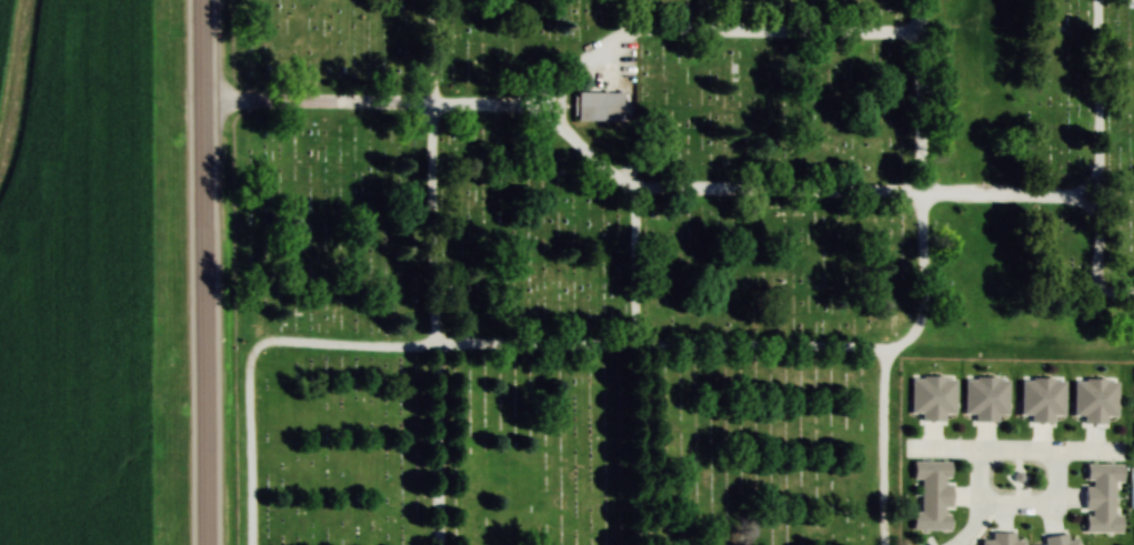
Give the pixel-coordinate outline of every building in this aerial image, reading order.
[(585,92),(640,95),(634,129),(584,125),(584,110),(585,92)]
